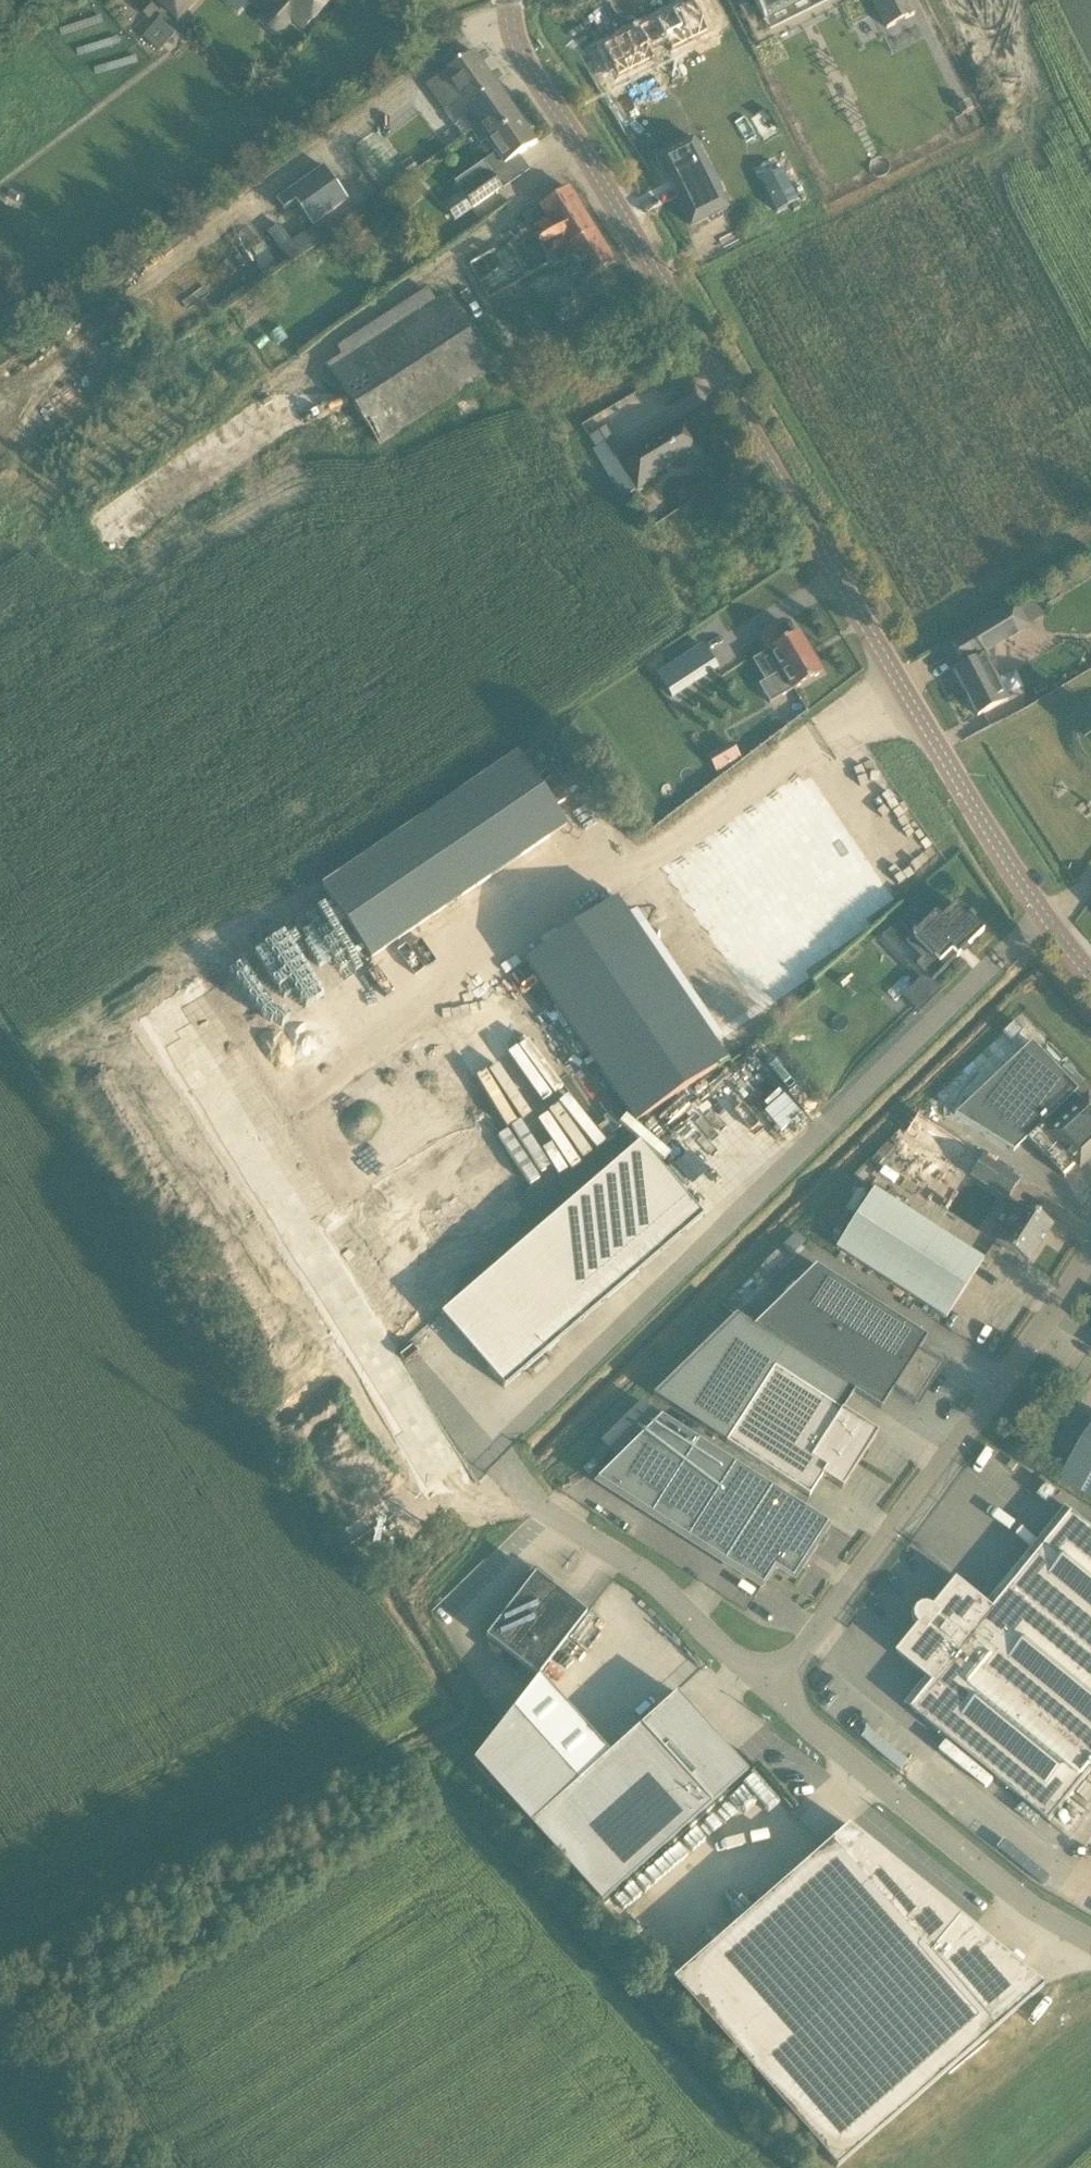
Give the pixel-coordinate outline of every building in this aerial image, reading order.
[(144,0),(135,9),(146,20),(155,11),(144,0)] [(178,22),(199,0),(155,0),(178,22)] [(263,23),(264,25),(264,27),(266,29),(267,31),(269,32),(270,33),(272,34),(274,34),(276,34),(278,34),(280,34),(282,33),(284,32),(286,30),(291,25),(300,34),(332,0),(260,0),(269,8),(264,15),(263,17),(263,19),(263,21),(263,23)] [(600,40),(615,72),(653,53),(649,45),(665,37),(669,45),(707,26),(694,0),(682,0),(600,40)] [(763,21),(764,21),(761,14),(763,13),(785,2),(788,8),(804,0),(752,0),(763,21)] [(887,48),(910,36),(891,0),(864,0),(887,48)] [(139,35),(155,51),(172,32),(156,17),(139,35)] [(456,101),(442,111),(461,139),(470,132),(479,146),(485,142),(502,167),(536,144),(473,53),(439,76),(456,101)] [(782,56),(777,59),(787,77),(796,72),(788,57),(783,59),(782,56)] [(693,139),(656,158),(668,183),(672,181),(679,197),(676,199),(690,228),(727,209),(705,163),(704,162),(693,139)] [(295,201),(312,226),(348,201),(322,166),(274,199),(282,210),(295,201)] [(759,181),(775,213),(797,202),(781,170),(759,181)] [(443,205),(455,223),(501,190),(489,173),(443,205)] [(545,220),(468,264),(488,300),(550,265),(551,267),(570,257),(584,283),(614,264),(567,190),(538,208),(545,220)] [(291,263),(320,238),(307,224),(279,249),(291,263)] [(551,307),(562,324),(592,304),(580,287),(551,307)] [(328,370),(379,447),(493,371),(441,294),(328,370)] [(509,381),(515,391),(525,383),(519,374),(509,381)] [(452,404),(464,424),(487,410),(475,390),(452,404)] [(677,423),(617,458),(636,491),(656,479),(653,475),(693,451),(677,423)] [(1039,597),(1047,610),(1061,601),(1054,589),(1039,597)] [(1015,602),(950,642),(964,665),(953,671),(977,717),(1008,701),(984,655),(1030,627),(1015,602)] [(758,685),(769,704),(821,674),(798,634),(783,643),(774,628),(759,637),(779,673),(758,685)] [(672,698),(717,669),(702,646),(657,675),(672,698)] [(716,774),(740,759),(728,740),(704,755),(716,774)] [(516,752),(322,886),(330,897),(371,958),(566,826),(560,817),(545,794),(516,752)] [(818,918),(831,939),(881,908),(868,888),(818,918)] [(616,900),(525,962),(635,1123),(726,1062),(616,900)] [(913,905),(896,922),(911,937),(903,944),(919,961),(914,966),(930,983),(959,955),(957,954),(964,947),(965,948),(982,932),(972,922),(974,919),(969,915),(967,917),(955,904),(939,920),(933,915),(928,920),(913,905)] [(473,1069),(480,1063),(444,1017),(436,1023),(473,1069)] [(1013,1152),(1026,1140),(1063,1179),(1064,1178),(1063,1177),(1076,1165),(1079,1168),(1090,1156),(1090,1102),(1087,1097),(1082,1102),(1074,1094),(1077,1091),(1031,1042),(954,1115),(1013,1152)] [(483,1110),(490,1105),(495,1113),(507,1105),(484,1071),(465,1083),(483,1110)] [(916,1114),(903,1133),(970,1176),(1007,1200),(1019,1181),(982,1157),(916,1114)] [(639,1144),(440,1315),(504,1389),(702,1217),(639,1144)] [(835,1249),(945,1319),(983,1261),(873,1190),(835,1249)] [(995,1242),(1028,1264),(1052,1226),(1019,1205),(995,1242)] [(926,1339),(815,1267),(752,1328),(880,1410),(892,1391),(914,1405),(938,1368),(916,1354),(926,1339)] [(853,1393),(752,1328),(734,1316),(652,1396),(809,1498),(822,1477),(842,1490),(877,1434),(841,1411),(853,1393)] [(597,1480),(762,1586),(773,1568),(792,1580),(827,1525),(660,1418),(597,1480)] [(1090,1499),(1090,1431),(1060,1479),(1090,1499)] [(912,1711),(1050,1824),(1090,1773),(1090,1528),(1073,1513),(994,1609),(958,1580),(935,1608),(929,1605),(924,1606),(919,1609),(916,1615),(917,1621),(920,1626),(897,1654),(934,1684),(912,1711)] [(534,1574),(484,1638),(534,1677),(536,1679),(537,1678),(586,1614),(585,1614),(534,1574)] [(501,1724),(472,1762),(529,1825),(600,1905),(606,1900),(616,1891),(747,1774),(734,1760),(730,1764),(684,1712),(688,1708),(675,1694),(607,1756),(537,1678),(536,1679),(512,1710),(501,1724)] [(739,1783),(770,1826),(792,1811),(760,1768),(739,1783)] [(939,1968),(972,1928),(861,1838),(844,1859),(829,1842),(671,1981),(835,2167),(836,2167),(993,2030),(939,1968)]
